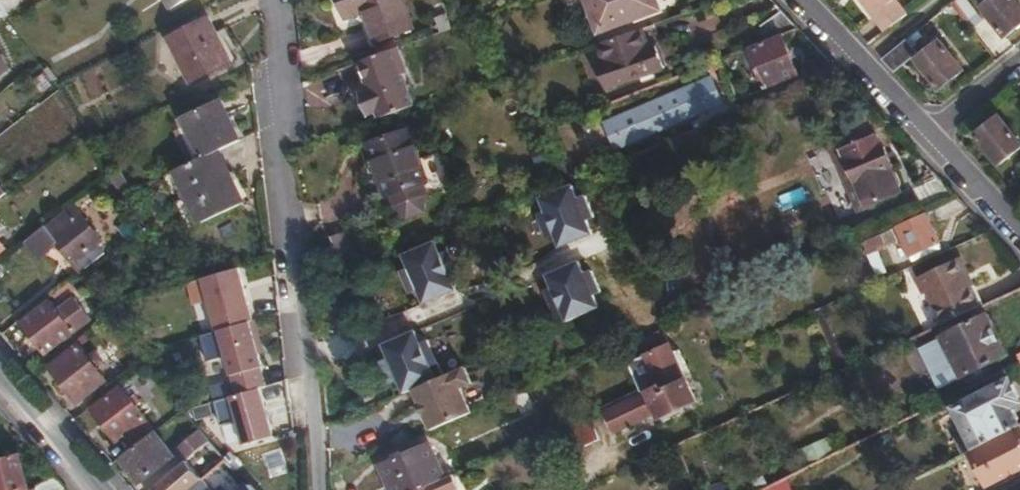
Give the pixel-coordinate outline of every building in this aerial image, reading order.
[(170,10),(187,0),(164,0),(170,10)] [(341,18),(360,12),(370,43),(409,31),(399,0),(335,0),(341,18)] [(603,29),(660,8),(657,0),(592,0),(603,29)] [(883,34),(913,18),(898,1),(900,0),(858,0),(883,34)] [(982,5),(1007,36),(1019,25),(1019,3),(1018,0),(989,0),(982,5)] [(761,27),(768,43),(785,36),(801,30),(785,13),(761,27)] [(210,18),(169,38),(191,82),(232,62),(210,18)] [(606,64),(597,67),(604,87),(664,67),(657,46),(650,49),(643,29),(599,44),(606,64)] [(768,43),(749,50),(765,91),(801,77),(785,36),(768,43)] [(910,39),(883,59),(896,73),(916,57),(942,88),(965,70),(940,39),(920,53),(910,39)] [(352,59),(371,116),(418,101),(398,43),(352,59)] [(9,69),(0,55),(0,75),(9,69)] [(738,55),(724,61),(727,68),(741,63),(738,55)] [(724,61),(718,63),(721,70),(727,68),(724,61)] [(714,80),(605,123),(615,150),(724,107),(714,80)] [(186,117),(207,158),(221,152),(243,141),(223,100),(186,117)] [(977,135),(1002,166),(1019,151),(1019,139),(1001,116),(977,135)] [(834,145),(860,212),(903,195),(880,138),(876,139),(868,120),(847,129),(851,138),(834,145)] [(427,183),(411,130),(371,142),(387,195),(427,183)] [(207,158),(172,175),(198,227),(247,203),(221,152),(207,158)] [(940,179),(915,189),(924,213),(959,197),(940,179)] [(563,186),(530,200),(545,237),(557,244),(557,246),(590,233),(584,219),(592,216),(583,195),(576,198),(570,184),(563,186)] [(9,192),(4,185),(0,188),(0,198),(9,192)] [(56,236),(83,274),(109,255),(100,243),(103,240),(85,215),(56,236)] [(927,215),(899,227),(913,260),(942,248),(927,215)] [(882,234),(866,241),(871,253),(887,246),(882,234)] [(441,237),(401,253),(407,267),(399,270),(408,291),(415,288),(421,302),(454,289),(453,287),(456,273),(441,237)] [(963,258),(916,278),(924,295),(930,292),(943,324),(980,309),(970,287),(974,285),(963,258)] [(557,325),(597,307),(591,295),(598,291),(589,271),(582,274),(576,261),(544,275),(545,276),(542,290),(557,325)] [(204,272),(228,393),(217,395),(221,419),(236,416),(241,442),(271,436),(261,385),(266,384),(243,265),(204,272)] [(53,301),(25,323),(47,352),(75,330),(66,317),(72,312),(66,305),(60,310),(53,301)] [(987,315),(944,336),(964,377),(1008,356),(987,315)] [(413,329),(380,343),(386,357),(379,360),(388,381),(395,378),(401,392),(410,388),(441,374),(426,339),(414,331),(413,329)] [(82,344),(54,366),(80,400),(109,378),(100,365),(106,360),(98,349),(90,355),(82,344)] [(631,398),(610,407),(619,428),(658,411),(661,417),(698,401),(682,364),(657,375),(660,380),(628,394),(631,398)] [(441,374),(410,388),(430,431),(470,413),(458,386),(469,381),(462,365),(441,374)] [(977,446),(1019,424),(1011,407),(1019,402),(1019,395),(1012,379),(957,407),(977,446)] [(123,387),(95,408),(119,440),(128,433),(134,441),(154,426),(139,407),(144,403),(136,393),(131,397),(123,387)] [(595,415),(572,423),(580,444),(603,435),(595,415)] [(973,448),(993,485),(1019,471),(1019,424),(977,446),(973,448)] [(158,430),(123,456),(143,482),(156,471),(159,475),(170,467),(166,463),(177,454),(158,430)] [(392,489),(412,489),(446,476),(432,441),(380,463),(392,489)] [(152,489),(182,489),(201,473),(194,464),(201,459),(195,452),(152,489)] [(0,462),(0,489),(34,489),(30,489),(22,456),(0,462)] [(412,489),(455,489),(460,488),(454,472),(446,476),(412,489)] [(215,488),(205,477),(190,489),(212,489),(215,488)] [(58,478),(39,484),(36,489),(69,489),(58,478)] [(251,482),(241,489),(258,489),(251,482)]
